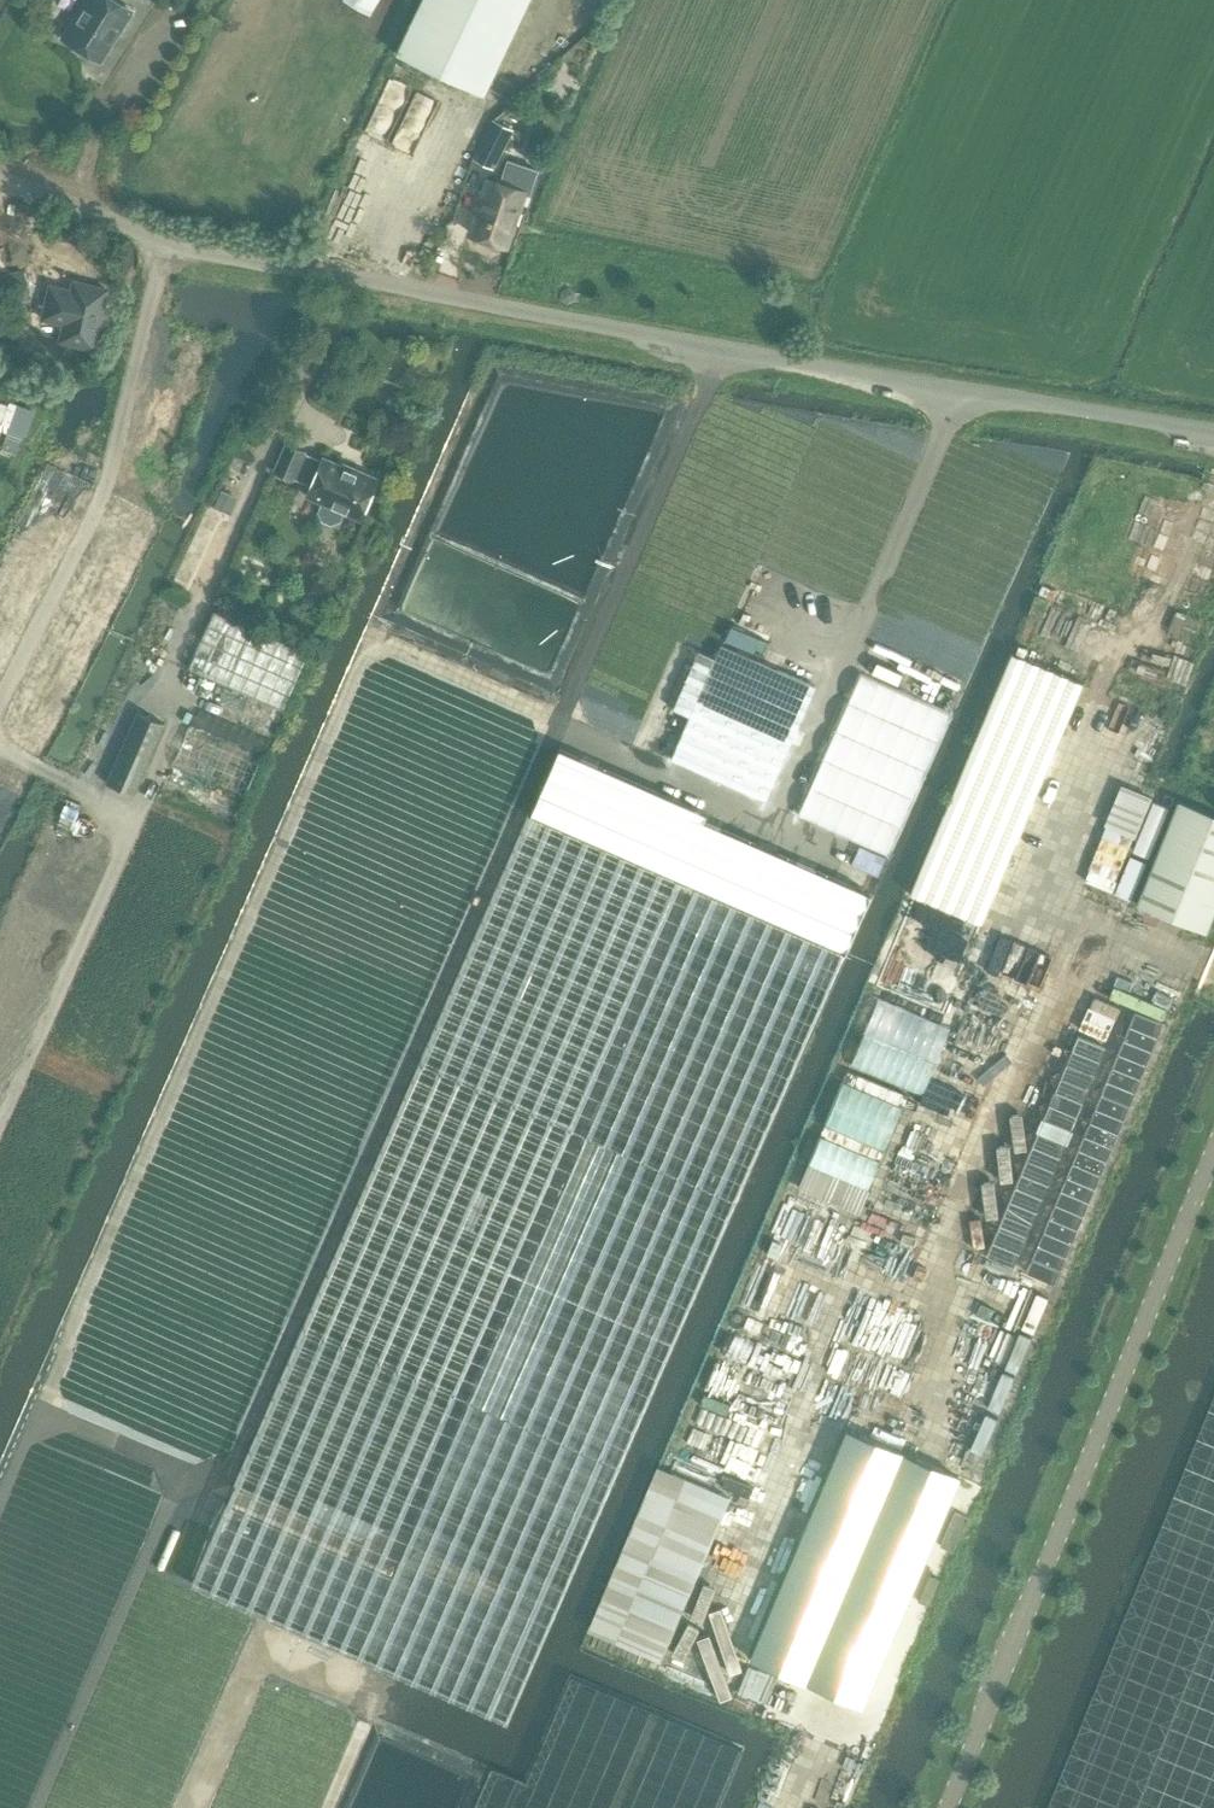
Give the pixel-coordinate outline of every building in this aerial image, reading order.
[(63,31),(64,35),(63,37),(65,38),(66,42),(73,46),(76,45),(100,60),(131,11),(114,0),(86,0),(72,23),(67,24),(63,31)] [(483,94),(528,0),(421,0),(396,53),(483,94)] [(558,63),(554,72),(572,80),(576,71),(558,63)] [(492,119),(473,158),(492,168),(512,129),(492,119)] [(482,210),(474,235),(479,237),(481,242),(491,245),(496,242),(506,246),(524,191),(529,192),(536,169),(507,160),(499,183),(487,179),(479,204),(482,210)] [(0,276),(0,308),(43,297),(36,267),(0,276)] [(50,285),(42,318),(64,323),(60,340),(93,348),(107,289),(88,284),(76,282),(74,281),(73,282),(72,290),(50,285)] [(560,293),(560,301),(567,305),(574,302),(578,303),(579,294),(576,294),(568,288),(560,293)] [(10,424),(7,431),(21,436),(30,409),(9,401),(8,404),(0,401),(0,420),(10,424)] [(8,437),(4,448),(15,451),(19,440),(8,437)] [(275,471),(291,478),(302,452),(286,445),(275,471)] [(306,495),(323,502),(318,511),(322,520),(331,524),(341,521),(345,511),(360,517),(377,479),(352,469),(351,471),(322,458),(306,495)] [(1042,585),(1038,592),(1052,599),(1056,591),(1042,585)] [(1036,598),(1029,614),(1041,618),(1047,603),(1036,598)] [(214,611),(189,668),(281,708),(305,652),(214,611)] [(689,716),(671,758),(765,800),(815,686),(721,644),(715,657),(698,649),(672,708),(689,716)] [(1083,682),(1011,652),(909,892),(981,922),(1083,682)] [(894,854),(952,714),(856,675),(799,816),(894,854)] [(1111,705),(1099,736),(1125,747),(1138,716),(1111,705)] [(133,794),(164,723),(138,711),(106,782),(133,794)] [(705,813),(558,750),(530,816),(528,815),(191,1583),(507,1721),(844,953),(843,953),(869,894),(702,820),(705,813)] [(1213,911),(1213,815),(1178,801),(1137,906),(1205,933),(1213,911)] [(958,963),(958,956),(956,950),(953,943),(948,937),(942,933),(936,930),(927,928),(921,928),(912,929),(908,931),(901,935),(896,940),(890,950),(888,957),(888,963),(889,971),(891,978),(894,984),(900,990),(905,993),(912,996),(917,998),(925,998),(937,995),(943,992),(948,987),(952,983),(956,976),(958,970),(958,963)] [(862,1705),(958,1477),(846,1429),(749,1658),(750,1658),(862,1705)]
